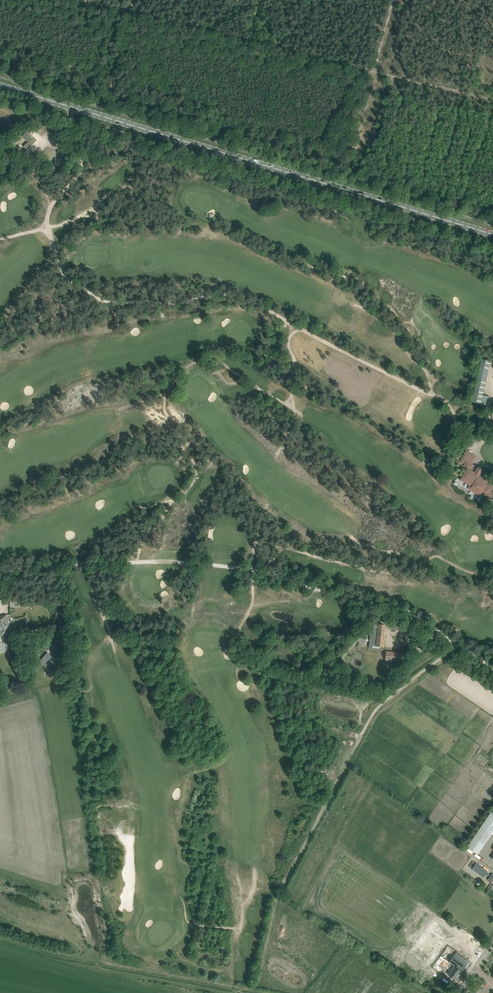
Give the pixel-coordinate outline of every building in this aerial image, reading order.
[(24,146),(27,150),(35,142),(32,138),(24,146)] [(482,359),(480,369),(488,371),(491,361),(482,359)] [(472,402),(482,404),(487,405),(489,396),(483,395),(486,380),(477,378),(472,402)] [(440,452),(442,453),(444,454),(445,455),(449,450),(444,447),(440,452)] [(472,487),(473,487),(473,489),(479,492),(480,492),(481,492),(492,499),(492,485),(487,482),(488,480),(479,475),(483,470),(479,467),(476,471),(472,468),(474,465),(472,464),(475,461),(473,459),(475,456),(467,451),(460,462),(464,465),(464,466),(468,468),(461,479),(457,477),(453,484),(469,493),(472,487)] [(10,599),(10,607),(15,606),(15,604),(19,603),(19,599),(10,599)] [(11,633),(8,620),(7,615),(2,616),(2,618),(0,618),(0,635),(11,633)] [(385,625),(378,624),(373,624),(372,631),(376,632),(376,635),(373,634),(372,645),(384,647),(384,640),(385,635),(383,635),(384,629),(388,629),(385,625)] [(385,660),(400,662),(401,653),(386,651),(385,660)] [(44,666),(45,665),(50,669),(59,659),(60,660),(54,655),(52,658),(51,656),(47,653),(39,661),(44,666)] [(492,832),(492,812),(467,848),(478,855),(492,832)] [(476,863),(472,869),(484,877),(488,871),(476,863)] [(438,926),(429,939),(446,950),(454,938),(438,926)] [(399,935),(407,940),(412,932),(404,927),(399,935)] [(463,937),(457,944),(471,954),(476,946),(463,937)] [(429,943),(425,948),(431,952),(434,948),(429,943)] [(417,951),(441,969),(445,964),(421,946),(417,951)] [(448,974),(452,977),(456,980),(469,962),(456,953),(450,962),(455,966),(448,974)]
